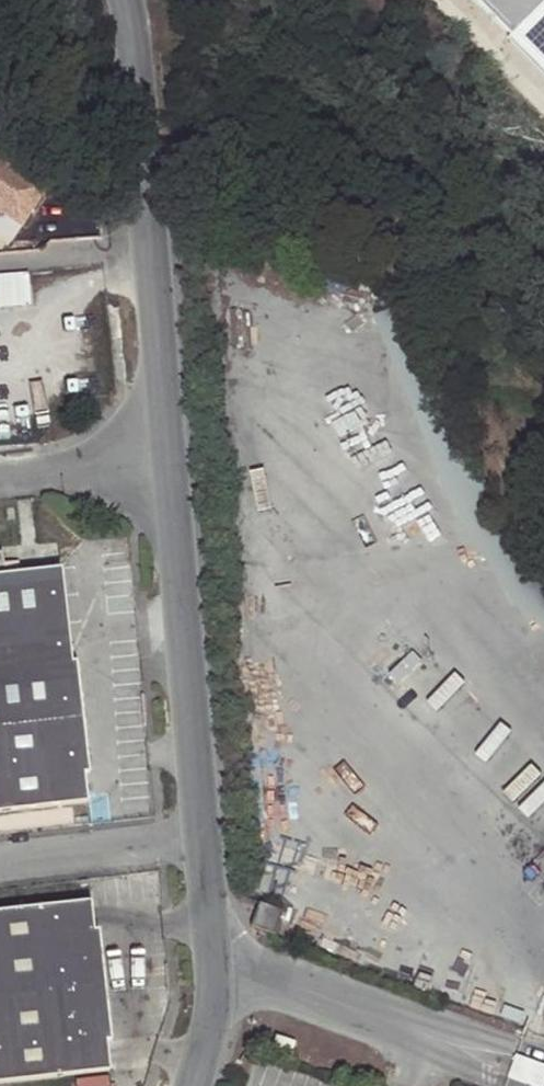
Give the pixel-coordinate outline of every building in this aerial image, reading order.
[(524,38),(518,43),(543,70),(543,0),(487,0),(524,38)] [(43,186),(0,157),(0,212),(18,224),(43,186)] [(13,237),(20,226),(0,213),(0,228),(13,237)] [(82,713),(76,661),(72,662),(61,567),(3,573),(1,550),(0,550),(0,722),(82,713)] [(84,802),(82,773),(87,772),(82,713),(0,722),(0,809),(84,802)] [(0,909),(0,996),(107,983),(100,929),(97,928),(92,899),(0,909)] [(259,902),(250,926),(274,934),(281,910),(259,902)] [(0,996),(0,1080),(112,1067),(109,1039),(114,1038),(107,983),(0,996)] [(518,1055),(510,1076),(535,1085),(543,1085),(543,1064),(518,1055)]
